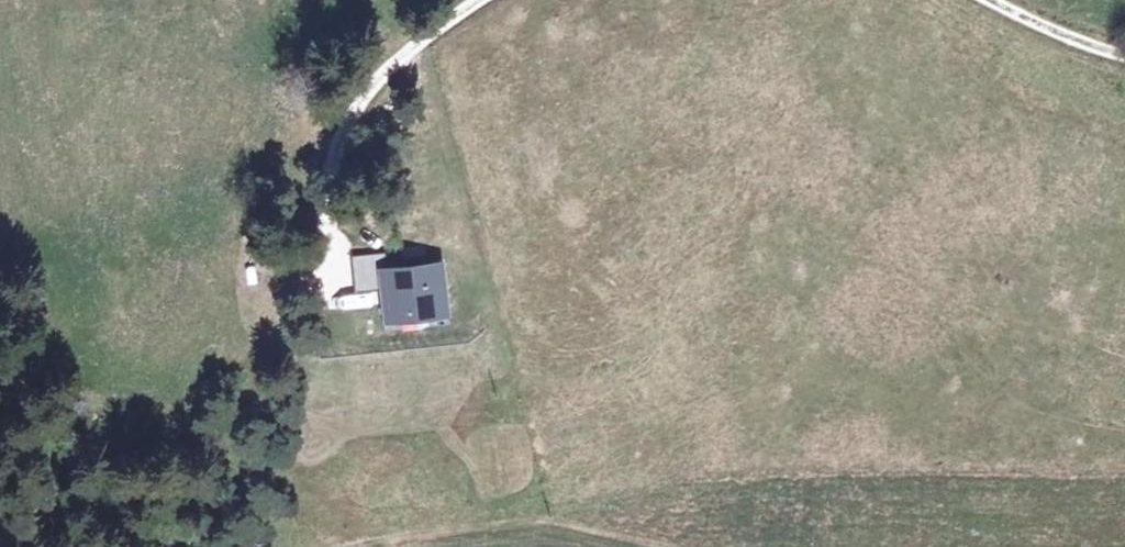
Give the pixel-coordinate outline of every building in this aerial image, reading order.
[(387,274),(390,314),(445,311),(440,271),(387,274)]
